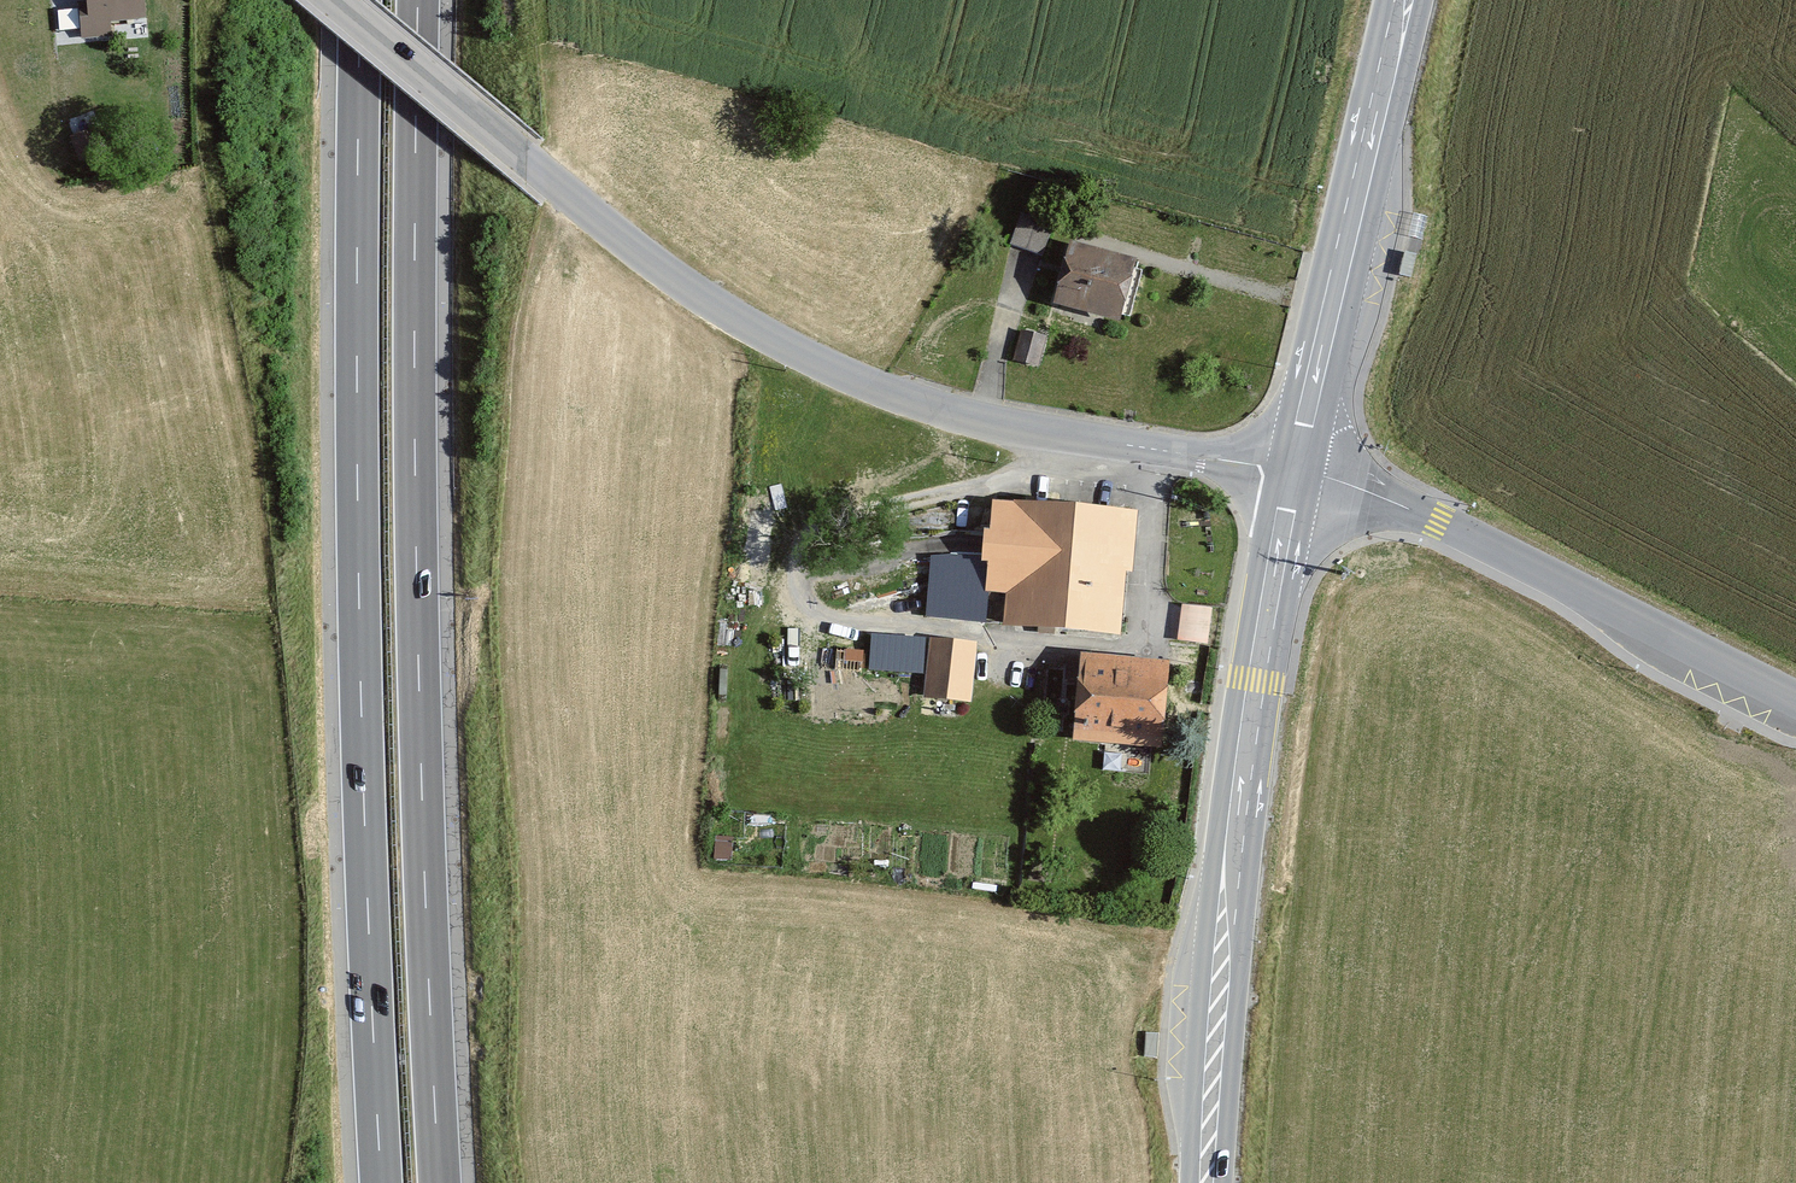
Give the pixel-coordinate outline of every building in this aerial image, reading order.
[(76,9),(67,10),(71,45),(105,41),(103,27),(133,24),(130,0),(75,0),(76,9)] [(1047,228),(1015,219),(1005,252),(1037,262),(1047,228)] [(1111,325),(1126,266),(1060,249),(1044,308),(1111,325)] [(1420,255),(1407,252),(1401,275),(1414,278),(1420,255)] [(1032,372),(1041,343),(1016,335),(1007,364),(1032,372)] [(996,627),(1115,636),(1124,510),(983,500),(976,593),(998,595),(996,627)] [(970,622),(974,559),(924,556),(920,620),(970,622)] [(1205,646),(1207,608),(1178,605),(1175,644),(1205,646)] [(912,663),(914,636),(871,634),(869,660),(912,663)] [(964,702),(971,646),(924,640),(916,695),(964,702)] [(849,677),(849,655),(828,655),(828,677),(849,677)] [(1149,749),(1157,665),(1072,657),(1064,741),(1149,749)] [(1158,1033),(1146,1033),(1145,1057),(1157,1057),(1158,1033)]
